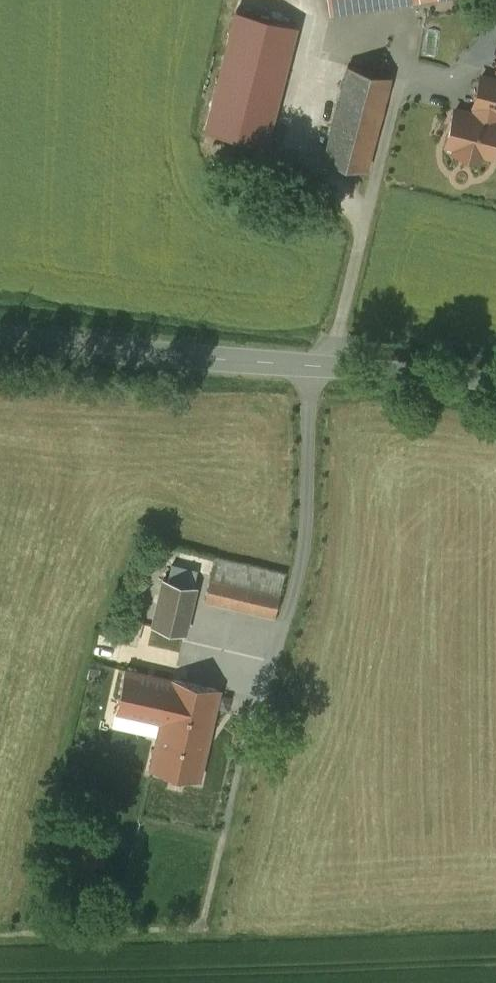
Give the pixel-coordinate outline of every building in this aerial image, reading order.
[(252,0),(249,0),(231,73),(260,81),(245,138),(280,147),(313,15),(252,0)] [(330,12),(400,1),(400,0),(328,0),(330,12)] [(390,76),(349,66),(325,157),(366,168),(390,76)] [(482,76),(474,105),(476,105),(495,110),(495,79),(482,76)] [(476,105),(474,114),(456,110),(447,144),(457,146),(455,153),(480,159),(482,153),(492,155),(495,140),(495,110),(476,105)] [(285,575),(215,558),(205,599),(275,616),(285,575)] [(164,578),(153,625),(184,633),(196,586),(194,585),(197,572),(172,565),(169,579),(164,578)] [(199,706),(215,709),(219,689),(172,678),(172,680),(126,669),(116,710),(162,721),(164,711),(197,718),(199,706)] [(162,721),(151,768),(198,779),(215,709),(199,706),(197,718),(164,711),(162,721)]
